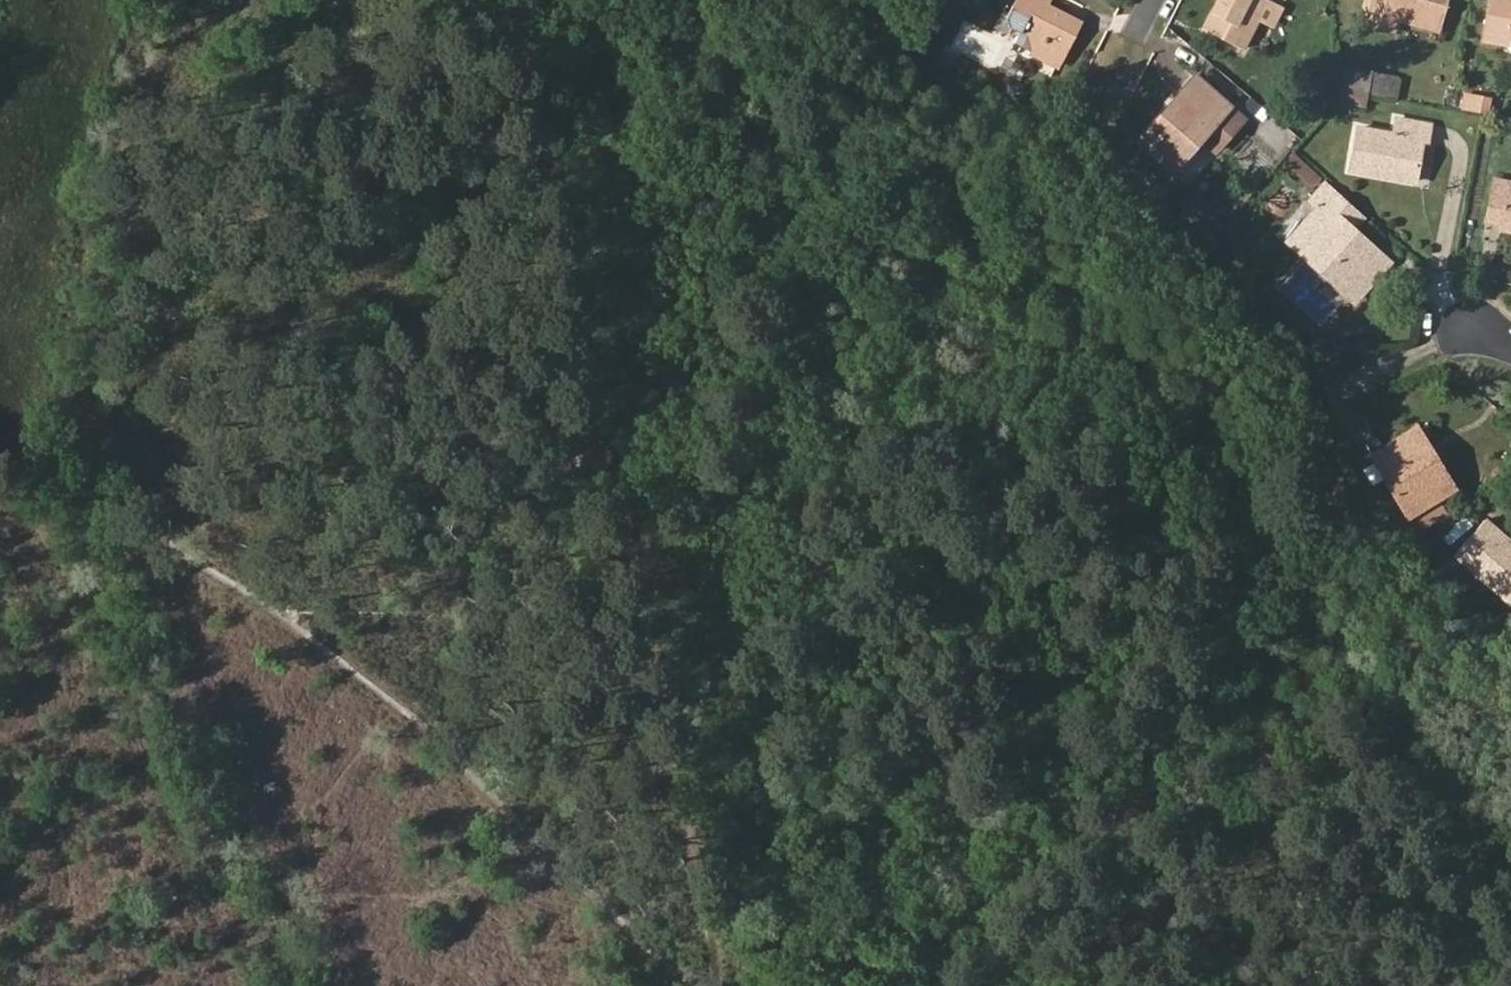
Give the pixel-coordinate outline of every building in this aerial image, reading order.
[(1042,7),(1029,0),(1014,0),(1004,19),(1006,28),(1016,33),(1012,43),(1037,57),(1042,46),(1060,55),(1075,25),(1042,7)] [(1205,31),(1243,50),(1260,14),(1267,0),(1220,0),(1205,31)] [(1282,5),(1271,0),(1267,0),(1260,14),(1275,21),(1282,5)] [(1450,0),(1370,0),(1368,7),(1400,15),(1444,26),(1450,0)] [(1484,39),(1508,44),(1509,39),(1510,39),(1510,0),(1490,0),(1484,39)] [(1396,30),(1400,15),(1368,7),(1365,22),(1396,30)] [(1060,55),(1042,46),(1037,57),(1054,67),(1060,55)] [(1373,71),(1350,67),(1346,88),(1369,92),(1373,71)] [(1401,77),(1373,71),(1369,92),(1397,96),(1401,77)] [(1180,95),(1185,100),(1154,135),(1182,160),(1201,138),(1228,106),(1196,78),(1180,95)] [(1367,104),(1369,92),(1346,88),(1345,100),(1367,104)] [(1461,107),(1471,109),(1474,94),(1464,92),(1461,107)] [(1487,112),(1490,97),(1474,94),(1471,109),(1487,112)] [(1154,135),(1185,100),(1180,95),(1150,131),(1154,135)] [(1218,154),(1246,122),(1228,106),(1201,138),(1218,154)] [(1396,118),(1394,133),(1359,127),(1352,169),(1415,180),(1423,138),(1427,138),(1430,124),(1396,118)] [(1182,160),(1154,135),(1150,131),(1139,143),(1172,171),(1182,160)] [(1495,178),(1486,224),(1503,227),(1503,229),(1510,230),(1510,180),(1495,178)] [(1344,236),(1364,216),(1328,184),(1314,199),(1329,214),(1320,223),(1312,215),(1296,234),(1315,251),(1309,257),(1328,275),(1335,268),(1361,291),(1381,269),(1365,254),(1358,261),(1337,243),(1344,236)] [(1296,234),(1290,240),(1309,257),(1315,251),(1296,234)] [(1365,254),(1344,236),(1337,243),(1358,261),(1365,254)] [(1361,291),(1335,268),(1328,275),(1354,299),(1361,291)] [(1445,469),(1418,425),(1412,428),(1438,473),(1445,469)] [(1412,428),(1370,453),(1407,516),(1455,488),(1445,469),(1438,473),(1412,428)] [(1490,523),(1460,555),(1510,602),(1510,540),(1501,530),(1498,531),(1490,523)]
